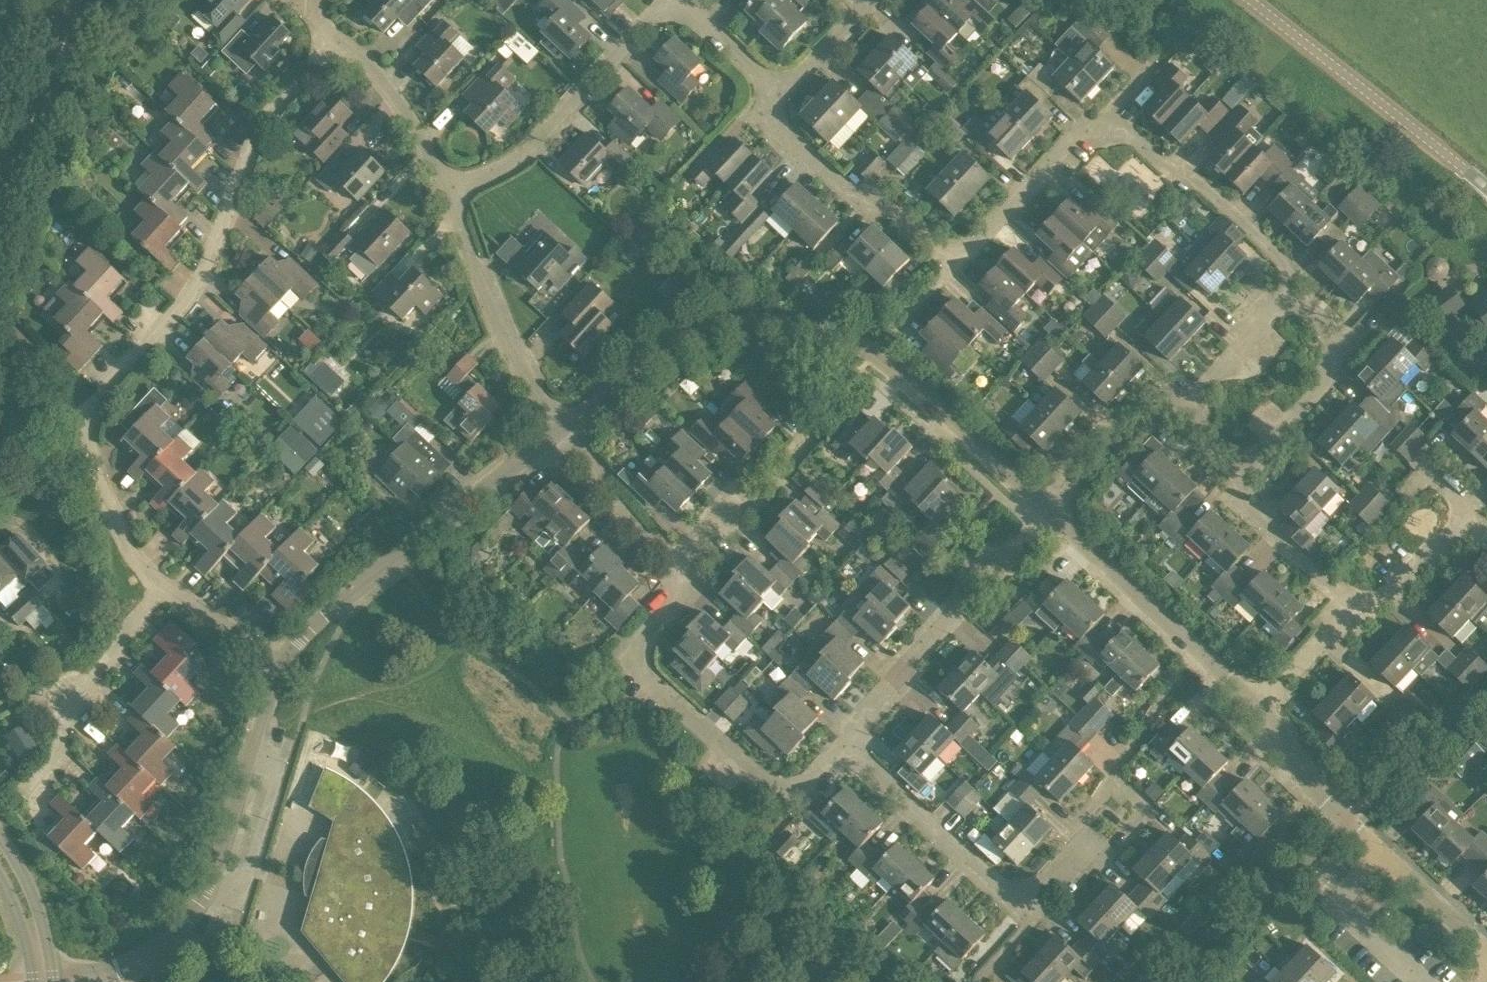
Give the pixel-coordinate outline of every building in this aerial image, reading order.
[(247,1),(245,0),(205,0),(197,9),(216,27),(211,32),(223,44),(243,22),(235,14),(247,1)] [(364,15),(384,33),(405,10),(415,20),(433,0),(414,0),(412,1),(411,0),(377,0),(364,15)] [(574,6),(567,0),(546,0),(539,8),(554,22),(543,33),(571,59),(589,39),(565,16),(574,6)] [(617,0),(591,0),(609,17),(618,7),(614,3),(617,0)] [(761,35),(790,1),(788,0),(758,0),(746,13),(755,21),(751,25),(761,35)] [(790,1),(761,35),(780,52),(807,23),(798,15),(807,5),(801,0),(791,0),(790,1)] [(924,2),(957,33),(967,23),(980,35),(995,20),(982,8),(983,7),(975,0),(973,0),(976,2),(968,11),(956,0),(925,0),(924,2)] [(947,45),(957,33),(924,2),(906,20),(934,46),(926,55),(935,64),(945,73),(960,57),(947,45)] [(1008,17),(1016,26),(1030,12),(1022,3),(1008,17)] [(221,52),(245,74),(255,62),(264,70),(280,52),(276,48),(289,34),(269,16),(267,19),(259,12),(242,31),(241,30),(221,52)] [(1110,36),(1085,14),(1055,46),(1070,60),(1097,86),(1114,68),(1096,51),(1110,36)] [(416,66),(437,86),(463,58),(451,46),(459,37),(442,21),(424,40),(433,49),(416,66)] [(516,31),(497,51),(507,60),(514,52),(527,65),(539,52),(516,31)] [(945,73),(935,64),(928,73),(923,68),(889,37),(873,54),(903,83),(912,91),(922,79),(925,82),(932,83),(933,81),(948,95),(958,85),(945,73)] [(1199,45),(1192,38),(1191,39),(1184,47),(1191,54),(1199,45)] [(656,60),(669,71),(659,81),(681,102),(698,84),(689,75),(700,64),(675,40),(656,60)] [(192,53),(201,62),(208,55),(199,46),(192,53)] [(866,97),(908,136),(909,137),(916,144),(924,134),(917,127),(918,126),(899,109),(905,101),(895,91),(903,83),(873,54),(856,72),(871,86),(863,94),(866,97)] [(202,68),(210,76),(219,66),(211,58),(202,68)] [(1081,104),(1097,86),(1070,60),(1059,71),(1050,62),(1044,68),(1040,64),(1029,76),(1051,96),(1061,85),(1081,104)] [(485,93),(466,113),(487,133),(502,118),(509,124),(523,110),(504,92),(515,80),(496,62),(475,84),(485,93)] [(1145,111),(1161,126),(1187,98),(1177,89),(1186,80),(1171,66),(1154,84),(1163,92),(1145,111)] [(165,111),(174,119),(206,148),(215,138),(202,127),(220,108),(182,73),(168,87),(178,97),(165,111)] [(1041,107),(1051,96),(1029,76),(1018,88),(1024,93),(1005,115),(1032,140),(1052,118),(1041,107)] [(833,82),(817,100),(844,126),(861,108),(858,105),(833,82)] [(679,121),(655,99),(647,108),(629,91),(610,110),(619,118),(610,127),(629,145),(646,126),(661,140),(679,121)] [(296,138),(313,154),(314,153),(323,161),(341,142),(332,133),(350,113),(331,96),(304,125),(306,126),(296,138)] [(899,145),(908,136),(866,97),(858,105),(861,108),(899,145)] [(1200,110),(1187,98),(1161,126),(1181,144),(1199,126),(1207,134),(1227,112),(1211,98),(1200,110)] [(828,144),(844,126),(817,100),(800,118),(828,144)] [(1207,160),(1226,177),(1253,149),(1252,148),(1262,138),(1252,129),(1258,123),(1240,106),(1220,126),(1221,127),(1211,138),(1220,146),(1207,160)] [(965,135),(961,131),(943,115),(935,124),(956,144),(965,135)] [(971,121),(961,131),(965,135),(982,151),(991,142),(1012,162),(1032,140),(1005,115),(986,135),(971,121)] [(213,154),(206,148),(174,119),(161,133),(172,144),(160,157),(192,189),(198,195),(207,185),(195,173),(213,154)] [(625,180),(638,166),(630,158),(613,142),(605,151),(587,134),(560,164),(583,186),(608,159),(620,169),(617,172),(625,180)] [(918,148),(907,138),(887,160),(897,170),(918,148)] [(714,174),(727,185),(752,157),(734,141),(714,163),(704,154),(686,173),(702,187),(714,174)] [(1269,189),(1269,190),(1290,168),(1290,167),(1292,164),(1274,147),(1263,158),(1253,149),(1226,177),(1244,194),(1260,176),(1271,186),(1269,189)] [(357,202),(386,172),(362,150),(334,179),(324,170),(315,180),(328,192),(337,183),(357,202)] [(176,206),(192,189),(160,157),(154,152),(141,166),(151,176),(138,190),(147,198),(179,226),(188,216),(176,206)] [(873,155),(858,171),(867,180),(882,164),(873,155)] [(962,155),(945,174),(971,198),(988,179),(962,155)] [(770,174),(752,157),(727,185),(738,195),(725,209),(740,223),(757,204),(749,197),(770,174)] [(1290,168),(1269,190),(1280,199),(1268,211),(1287,229),(1311,203),(1300,194),(1308,185),(1290,168)] [(760,201),(781,179),(775,173),(754,195),(760,201)] [(954,217),(971,198),(945,174),(927,193),(954,217)] [(773,212),(793,231),(817,205),(796,186),(773,212)] [(1339,209),(1349,219),(1370,197),(1359,187),(1339,209)] [(1380,207),(1370,197),(1349,219),(1359,229),(1380,207)] [(186,232),(179,226),(147,198),(134,211),(144,221),(131,236),(171,273),(181,262),(169,251),(186,232)] [(1199,203),(1194,198),(1187,205),(1179,213),(1184,218),(1192,210),(1199,203)] [(1070,201),(1054,218),(1093,254),(1109,236),(1108,235),(1116,226),(1097,208),(1088,218),(1070,201)] [(268,203),(258,214),(270,224),(282,211),(275,205),(273,207),(268,203)] [(1321,213),(1311,203),(1287,229),(1306,247),(1330,221),(1338,213),(1329,205),(1321,213)] [(837,224),(817,205),(793,231),(814,250),(837,224)] [(746,243),(768,218),(759,210),(736,234),(746,243)] [(350,260),(369,277),(410,233),(386,211),(356,244),(344,233),(326,253),(335,261),(346,249),(354,256),(350,260)] [(1222,217),(1212,227),(1195,245),(1204,253),(1203,254),(1228,277),(1246,258),(1234,247),(1244,237),(1222,217)] [(677,224),(684,230),(690,223),(683,218),(677,224)] [(1076,272),(1093,254),(1054,218),(1037,236),(1055,253),(1047,262),(1066,280),(1074,271),(1076,272)] [(646,224),(634,238),(646,248),(657,233),(646,224)] [(93,226),(88,231),(95,238),(100,234),(93,226)] [(848,255),(865,271),(890,244),(873,227),(852,250),(842,240),(820,263),(831,273),(848,255)] [(541,232),(526,248),(510,265),(537,290),(552,274),(563,284),(585,259),(574,248),(567,256),(541,232)] [(715,233),(703,246),(714,256),(726,243),(715,233)] [(1154,240),(1145,251),(1168,273),(1178,262),(1154,240)] [(1318,267),(1337,285),(1361,261),(1341,242),(1318,267)] [(301,257),(310,262),(319,249),(309,244),(301,257)] [(908,260),(890,244),(865,271),(883,288),(872,300),(882,310),(903,287),(892,278),(908,260)] [(1195,245),(1186,254),(1195,262),(1185,273),(1210,296),(1228,277),(1203,254),(1204,253),(1195,245)] [(75,286),(105,313),(103,314),(114,324),(124,313),(111,301),(128,283),(89,247),(76,262),(88,272),(75,286)] [(1013,250),(997,268),(1025,294),(1036,283),(1048,294),(1062,279),(1040,259),(1032,268),(1013,250)] [(1361,261),(1337,285),(1356,303),(1367,292),(1377,301),(1398,279),(1402,282),(1415,268),(1408,261),(1395,274),(1370,250),(1361,261)] [(1157,284),(1168,273),(1145,251),(1134,263),(1157,284)] [(785,279),(795,288),(817,264),(807,255),(785,279)] [(271,259),(254,277),(280,302),(291,290),(302,301),(317,285),(291,261),(282,270),(271,259)] [(1015,306),(1025,294),(997,268),(980,286),(999,303),(991,312),(1013,332),(1027,317),(1015,306)] [(422,311),(425,315),(442,297),(412,269),(398,284),(389,276),(373,293),(402,320),(416,306),(422,311)] [(263,320),(280,302),(254,277),(237,295),(248,306),(240,315),(264,338),(272,329),(263,320)] [(87,332),(103,314),(105,313),(75,286),(69,281),(55,296),(66,306),(54,320),(69,333),(54,349),(79,372),(103,346),(87,332)] [(569,307),(579,316),(560,336),(584,357),(612,326),(603,318),(614,305),(590,284),(569,307)] [(1463,306),(1448,287),(1425,305),(1439,324),(1463,306)] [(1162,319),(1162,318),(1187,342),(1205,323),(1169,290),(1151,309),(1162,319)] [(1470,305),(1486,328),(1486,292),(1470,305)] [(1103,296),(1093,306),(1116,328),(1126,317),(1103,296)] [(954,300),(938,318),(968,346),(984,329),(997,342),(1007,331),(982,308),(973,317),(954,300)] [(1105,339),(1116,328),(1093,306),(1082,318),(1105,339)] [(980,357),(968,346),(938,318),(921,336),(933,347),(924,355),(949,379),(956,372),(961,377),(980,357)] [(1169,361),(1187,342),(1162,318),(1162,319),(1152,329),(1144,322),(1136,331),(1144,338),(1169,361)] [(205,340),(232,365),(242,354),(252,363),(258,356),(266,347),(242,325),(234,334),(221,323),(205,340)] [(309,329),(301,337),(311,348),(320,340),(309,329)] [(1101,347),(1109,354),(1100,363),(1126,386),(1142,368),(1117,345),(1110,338),(1101,347)] [(1391,339),(1373,358),(1399,382),(1416,363),(1424,371),(1434,360),(1412,340),(1403,350),(1391,339)] [(241,374),(232,365),(205,340),(188,358),(200,369),(191,379),(215,401),(224,392),(241,374)] [(1040,340),(1030,350),(1054,372),(1063,361),(1040,340)] [(1043,383),(1054,372),(1030,350),(1020,362),(1043,383)] [(1126,386),(1100,363),(1099,364),(1090,354),(1082,363),(1092,372),(1082,383),(1107,406),(1126,386)] [(467,355),(446,377),(448,378),(467,395),(459,404),(467,411),(454,425),(470,442),(485,426),(482,423),(499,405),(467,374),(477,364),(467,355)] [(1407,390),(1399,382),(1373,358),(1355,377),(1390,409),(1407,390)] [(346,383),(325,364),(319,370),(312,363),(303,373),(331,399),(346,383)] [(781,375),(771,385),(786,399),(796,389),(781,375)] [(740,407),(730,418),(757,444),(774,426),(756,409),(764,400),(744,382),(730,398),(740,407)] [(1044,383),(1029,400),(1062,430),(1079,412),(1055,389),(1052,391),(1044,383)] [(1484,402),(1483,401),(1484,401),(1483,384),(1479,385),(1473,392),(1453,414),(1463,424),(1452,436),(1471,453),(1486,437),(1486,421),(1485,419),(1484,402)] [(137,482),(146,472),(173,442),(160,431),(172,419),(157,405),(164,398),(163,396),(165,394),(158,388),(155,390),(154,389),(131,414),(139,422),(120,443),(138,460),(127,472),(137,482)] [(341,415),(348,421),(363,406),(356,399),(341,415)] [(1034,461),(1044,450),(1062,430),(1029,400),(1028,401),(1036,408),(1019,427),(1010,418),(1000,429),(1022,450),(1034,461)] [(421,497),(450,465),(414,431),(421,423),(398,401),(387,413),(404,430),(398,437),(398,441),(404,447),(378,474),(401,496),(410,487),(421,497)] [(654,415),(659,410),(650,402),(645,407),(654,415)] [(1351,405),(1335,422),(1360,446),(1368,454),(1386,435),(1352,404),(1351,405)] [(741,462),(757,444),(730,418),(719,429),(704,415),(689,431),(709,449),(718,440),(741,462)] [(327,427),(333,432),(343,421),(338,416),(327,427)] [(868,457),(868,458),(891,433),(874,417),(856,435),(848,427),(831,445),(846,459),(855,450),(866,460),(868,457)] [(1406,420),(1396,431),(1418,451),(1427,441),(1406,420)] [(1355,464),(1349,458),(1360,446),(1335,422),(1317,442),(1342,465),(1348,472),(1355,464)] [(292,425),(269,449),(297,477),(320,453),(292,425)] [(681,449),(665,466),(692,493),(709,474),(691,457),(699,448),(680,430),(671,440),(681,449)] [(872,476),(888,491),(904,473),(895,465),(912,447),(894,430),(891,433),(868,458),(880,468),(872,476)] [(1408,461),(1418,451),(1396,431),(1387,441),(1408,461)] [(178,436),(173,442),(146,472),(164,488),(149,504),(160,514),(169,504),(196,473),(182,460),(192,449),(178,436)] [(1471,453),(1486,468),(1486,437),(1471,453)] [(1135,478),(1153,494),(1177,469),(1158,451),(1146,464),(1136,454),(1116,476),(1127,486),(1135,478)] [(306,468),(314,476),(325,464),(317,457),(306,468)] [(912,481),(904,473),(888,491),(902,505),(910,496),(921,506),(919,509),(919,510),(944,483),(947,480),(947,479),(929,462),(912,481)] [(676,511),(692,493),(665,466),(649,483),(639,474),(635,479),(630,484),(649,502),(657,494),(676,511)] [(201,468),(196,473),(169,504),(186,520),(172,536),(182,546),(191,536),(218,506),(218,505),(204,493),(215,481),(201,468)] [(1313,468),(1296,487),(1321,510),(1339,491),(1313,468)] [(628,486),(630,484),(635,479),(624,469),(618,476),(628,486)] [(1196,486),(1177,469),(1153,494),(1172,512),(1159,526),(1164,530),(1159,536),(1165,541),(1170,536),(1190,514),(1180,504),(1196,486)] [(1398,481),(1406,493),(1420,484),(1413,472),(1398,481)] [(940,547),(967,517),(955,506),(962,499),(957,495),(960,492),(955,488),(947,480),(944,483),(919,510),(930,520),(922,529),(921,530),(940,547)] [(780,516),(779,517),(806,543),(817,532),(826,540),(839,526),(822,510),(831,500),(814,483),(805,493),(821,509),(813,517),(795,500),(788,508),(786,506),(778,514),(780,516)] [(525,513),(543,530),(569,502),(551,485),(540,497),(529,487),(509,508),(520,518),(525,513)] [(1367,485),(1358,496),(1379,516),(1389,505),(1367,485)] [(1304,529),(1321,510),(1296,487),(1279,505),(1291,516),(1280,527),(1302,548),(1313,536),(1304,529)] [(1370,526),(1379,516),(1358,496),(1348,506),(1370,526)] [(205,577),(225,555),(240,537),(226,525),(237,513),(223,499),(218,505),(218,506),(191,536),(209,552),(195,568),(205,577)] [(589,520),(569,502),(543,530),(535,540),(554,557),(543,568),(554,578),(557,575),(578,553),(567,543),(589,520)] [(376,524),(381,518),(373,510),(367,515),(376,524)] [(860,539),(871,523),(856,512),(845,528),(860,539)] [(1111,512),(1103,520),(1114,531),(1122,523),(1111,512)] [(1188,537),(1207,554),(1230,529),(1211,512),(1201,523),(1190,514),(1170,536),(1180,546),(1188,537)] [(244,591),(269,564),(279,551),(265,539),(276,527),(261,514),(240,537),(225,555),(226,556),(227,559),(229,562),(232,565),(234,566),(238,567),(240,565),(245,569),(234,582),(244,591)] [(809,546),(806,543),(779,517),(779,518),(782,521),(766,539),(775,548),(772,552),(780,559),(776,563),(794,580),(807,566),(798,558),(809,546)] [(300,528),(279,551),(269,564),(286,580),(272,596),(282,605),(291,613),(313,590),(304,581),(319,565),(305,552),(315,542),(300,528)] [(0,538),(0,556),(17,576),(25,584),(45,566),(18,536),(17,538),(9,529),(0,538)] [(1249,547),(1230,529),(1207,554),(1226,571),(1212,586),(1222,596),(1242,574),(1232,565),(1249,547)] [(478,543),(463,558),(472,568),(478,561),(478,555),(477,553),(482,547),(478,543)] [(588,562),(578,553),(557,575),(568,585),(572,581),(590,598),(595,593),(619,567),(621,564),(602,547),(588,562)] [(0,556),(0,592),(17,576),(0,556)] [(789,593),(785,590),(787,587),(791,591),(797,585),(793,581),(794,580),(776,563),(767,573),(750,556),(734,574),(760,598),(770,588),(779,596),(780,596),(783,599),(789,593)] [(895,559),(887,568),(905,585),(913,575),(895,559)] [(893,624),(909,607),(891,590),(899,581),(882,565),(869,580),(877,587),(866,599),(869,602),(893,624)] [(638,585),(619,567),(595,593),(613,609),(605,617),(617,628),(638,606),(627,596),(638,585)] [(1252,584),(1242,574),(1222,596),(1233,606),(1241,597),(1260,614),(1283,589),(1264,572),(1252,584)] [(539,582),(544,587),(551,579),(546,574),(539,582)] [(763,601),(760,598),(734,574),(733,574),(736,577),(719,595),(737,611),(730,619),(748,635),(752,639),(756,634),(753,631),(762,621),(752,613),(763,601)] [(1444,595),(1469,619),(1478,627),(1486,617),(1486,579),(1484,576),(1473,587),(1462,576),(1444,595)] [(1054,631),(1062,622),(1085,597),(1066,580),(1035,613),(1054,631)] [(45,604),(30,588),(5,611),(20,627),(45,604)] [(813,597),(819,603),(827,595),(823,591),(821,589),(813,597)] [(1302,607),(1283,589),(1260,614),(1278,632),(1270,640),(1281,651),(1301,629),(1291,619),(1302,607)] [(86,609),(85,592),(71,592),(72,609),(86,609)] [(1451,637),(1469,619),(1444,595),(1426,614),(1451,637)] [(1073,646),(1083,655),(1099,637),(1090,629),(1104,614),(1085,597),(1062,622),(1080,639),(1073,646)] [(897,627),(893,624),(869,602),(859,613),(850,604),(836,620),(853,636),(861,627),(880,645),(897,627)] [(733,651),(748,635),(730,619),(722,628),(704,611),(687,629),(714,653),(724,643),(733,651)] [(845,645),(853,636),(836,620),(821,635),(830,644),(821,654),(823,656),(848,679),(863,662),(845,645)] [(152,674),(181,701),(180,702),(186,707),(200,693),(189,682),(202,668),(187,655),(197,645),(172,621),(153,641),(169,656),(152,674)] [(1388,644),(1412,667),(1421,657),(1431,667),(1439,658),(1429,649),(1430,649),(1405,625),(1388,644)] [(717,657),(714,653),(687,629),(690,632),(674,649),(691,666),(683,675),(701,692),(715,676),(706,668),(717,657)] [(1108,645),(1099,637),(1083,655),(1092,664),(1098,657),(1117,674),(1140,648),(1122,631),(1108,645)] [(560,632),(553,640),(560,646),(564,642),(564,636),(560,632)] [(1012,639),(1004,648),(1023,665),(1031,657),(1012,639)] [(761,647),(768,654),(774,648),(775,646),(769,640),(761,647)] [(1394,687),(1412,667),(1388,644),(1369,664),(1394,687)] [(782,656),(774,648),(768,654),(774,659),(777,662),(782,656)] [(1023,665),(1004,648),(987,665),(972,651),(955,670),(980,693),(997,675),(998,676),(1006,667),(1014,675),(1023,665)] [(1159,666),(1140,648),(1117,674),(1117,675),(1104,689),(1112,698),(1126,683),(1136,691),(1159,666)] [(1457,658),(1479,678),(1486,670),(1486,667),(1466,648),(1457,658)] [(851,682),(848,679),(823,656),(812,668),(803,660),(789,675),(808,691),(816,683),(834,700),(851,682)] [(1479,678),(1457,658),(1447,668),(1469,689),(1479,678)] [(128,705),(136,713),(167,739),(179,726),(167,715),(180,702),(181,701),(152,674),(142,665),(133,675),(145,686),(128,705)] [(963,711),(980,693),(955,670),(937,689),(960,711),(953,719),(970,735),(979,726),(963,711)] [(744,679),(749,684),(756,676),(751,671),(744,679)] [(1348,674),(1331,693),(1356,716),(1373,698),(1348,674)] [(799,700),(808,691),(789,675),(775,690),(784,698),(774,709),(777,712),(802,735),(818,717),(799,700)] [(716,705),(724,713),(740,695),(732,688),(716,705)] [(1403,691),(1394,702),(1418,724),(1427,714),(1403,691)] [(1350,732),(1345,728),(1356,716),(1331,693),(1313,712),(1325,723),(1314,734),(1337,755),(1347,744),(1343,740),(1350,732)] [(750,705),(740,695),(724,713),(734,723),(750,705)] [(1095,698),(1086,707),(1078,716),(1097,733),(1105,725),(1114,716),(1095,698)] [(1408,735),(1418,724),(1394,702),(1384,712),(1404,730),(1388,746),(1394,751),(1408,735)] [(804,737),(802,735),(777,712),(766,723),(757,715),(743,730),(761,747),(769,738),(788,755),(804,737)] [(177,749),(167,739),(136,713),(128,722),(143,736),(126,754),(155,782),(160,788),(175,773),(164,762),(177,749)] [(962,744),(970,735),(953,719),(944,728),(929,715),(913,733),(937,756),(954,737),(962,744)] [(1095,764),(1080,751),(1097,733),(1078,716),(1045,752),(1052,759),(1077,783),(1095,764)] [(19,758),(38,748),(24,724),(5,735),(19,758)] [(1166,753),(1185,771),(1208,745),(1189,727),(1180,738),(1170,729),(1150,752),(1159,761),(1166,753)] [(929,782),(920,774),(937,756),(913,733),(895,752),(906,763),(897,773),(919,793),(929,782)] [(1485,733),(1478,740),(1486,748),(1486,735),(1485,733)] [(1468,738),(1452,754),(1469,771),(1485,755),(1468,738)] [(106,787),(136,815),(135,816),(140,821),(154,807),(142,796),(155,782),(126,754),(117,745),(107,755),(122,770),(106,787)] [(1196,795),(1206,804),(1226,781),(1217,773),(1227,762),(1208,745),(1185,771),(1203,788),(1196,795)] [(379,766),(363,752),(351,768),(366,781),(379,766)] [(1060,802),(1077,783),(1052,759),(1036,777),(1028,770),(1027,772),(1019,764),(1012,773),(1019,780),(1036,797),(1044,788),(1060,802)] [(1479,776),(1486,785),(1486,769),(1479,776)] [(360,790),(359,792),(355,789),(351,786),(343,781),(335,777),(331,775),(325,772),(325,771),(324,770),(310,805),(311,806),(312,804),(316,806),(319,808),(326,812),(333,816),(335,818),(328,842),(323,840),(316,849),(307,869),(305,884),(306,893),(307,896),(312,897),(302,932),(343,981),(380,981),(387,972),(389,973),(388,972),(401,946),(404,937),(408,917),(410,897),(408,877),(404,858),(396,839),(386,822),(374,806),(360,792),(361,791),(360,790)] [(87,821),(99,833),(98,834),(120,855),(134,840),(122,829),(135,816),(136,815),(106,787),(96,778),(87,788),(103,803),(87,821)] [(1225,819),(1231,813),(1241,822),(1264,797),(1245,779),(1236,790),(1226,781),(1206,804),(1215,812),(1217,811),(1225,819)] [(1026,805),(1008,823),(1034,847),(1052,828),(1028,806),(1036,797),(1019,780),(1010,790),(1026,805)] [(947,802),(956,810),(974,791),(965,782),(947,802)] [(1156,782),(1146,794),(1158,804),(1167,792),(1156,782)] [(1423,783),(1406,801),(1414,809),(1431,791),(1423,783)] [(820,813),(839,831),(863,806),(844,788),(820,813)] [(1423,820),(1413,831),(1414,832),(1425,842),(1431,848),(1462,815),(1444,798),(1433,788),(1431,791),(1414,809),(1413,810),(1423,820)] [(982,799),(974,791),(956,810),(965,818),(982,799)] [(99,833),(87,821),(59,795),(50,805),(62,817),(38,844),(54,858),(61,851),(83,871),(96,858),(85,847),(98,834),(99,833)] [(1282,813),(1264,797),(1241,822),(1259,839),(1252,847),(1262,855),(1283,833),(1273,824),(1282,813)] [(846,859),(856,868),(873,850),(865,843),(883,824),(863,806),(839,831),(857,847),(846,859)] [(1431,848),(1451,866),(1461,854),(1472,865),(1486,849),(1486,837),(1481,832),(1473,841),(1456,825),(1464,817),(1463,816),(1462,815),(1431,848)] [(1008,823),(992,841),(985,834),(975,845),(996,864),(1005,855),(1017,865),(1034,847),(1008,823)] [(1167,831),(1150,850),(1176,874),(1193,856),(1201,863),(1205,867),(1214,858),(1209,853),(1186,832),(1178,841),(1167,831)] [(789,832),(773,849),(781,857),(797,840),(789,832)] [(856,868),(865,876),(886,893),(915,862),(896,844),(882,858),(873,850),(856,868)] [(1143,879),(1135,887),(1159,910),(1167,901),(1158,893),(1176,874),(1150,850),(1132,869),(1143,879)] [(1474,866),(1484,876),(1474,888),(1486,900),(1486,852),(1474,866)] [(898,915),(909,924),(925,906),(932,898),(923,890),(934,879),(915,862),(886,893),(887,894),(892,887),(909,903),(898,915)] [(1110,883),(1094,901),(1120,926),(1137,908),(1149,920),(1154,916),(1165,927),(1170,921),(1159,910),(1135,887),(1126,897),(1110,883)] [(913,940),(925,926),(942,942),(965,917),(946,899),(933,914),(925,906),(909,924),(903,931),(913,940)] [(1086,930),(1078,939),(1103,962),(1111,953),(1103,944),(1120,926),(1094,901),(1075,920),(1086,930)] [(984,934),(965,917),(942,942),(933,951),(934,952),(935,951),(953,968),(984,934)] [(873,941),(883,951),(903,931),(893,922),(873,941)] [(1180,928),(1187,935),(1193,929),(1186,922),(1180,928)] [(1038,953),(1064,977),(1072,968),(1085,980),(1093,972),(1096,975),(1104,965),(1102,963),(1103,962),(1078,939),(1069,948),(1055,935),(1038,953)] [(1293,958),(1319,981),(1329,981),(1337,974),(1306,945),(1293,958)] [(1064,977),(1038,953),(1020,972),(1031,981),(1059,981),(1064,977)] [(1293,958),(1281,971),(1292,981),(1319,981),(1293,958)] [(1124,981),(1125,981),(1132,974),(1124,967),(1116,975),(1124,981)] [(1281,971),(1271,981),(1292,981),(1281,971)]
